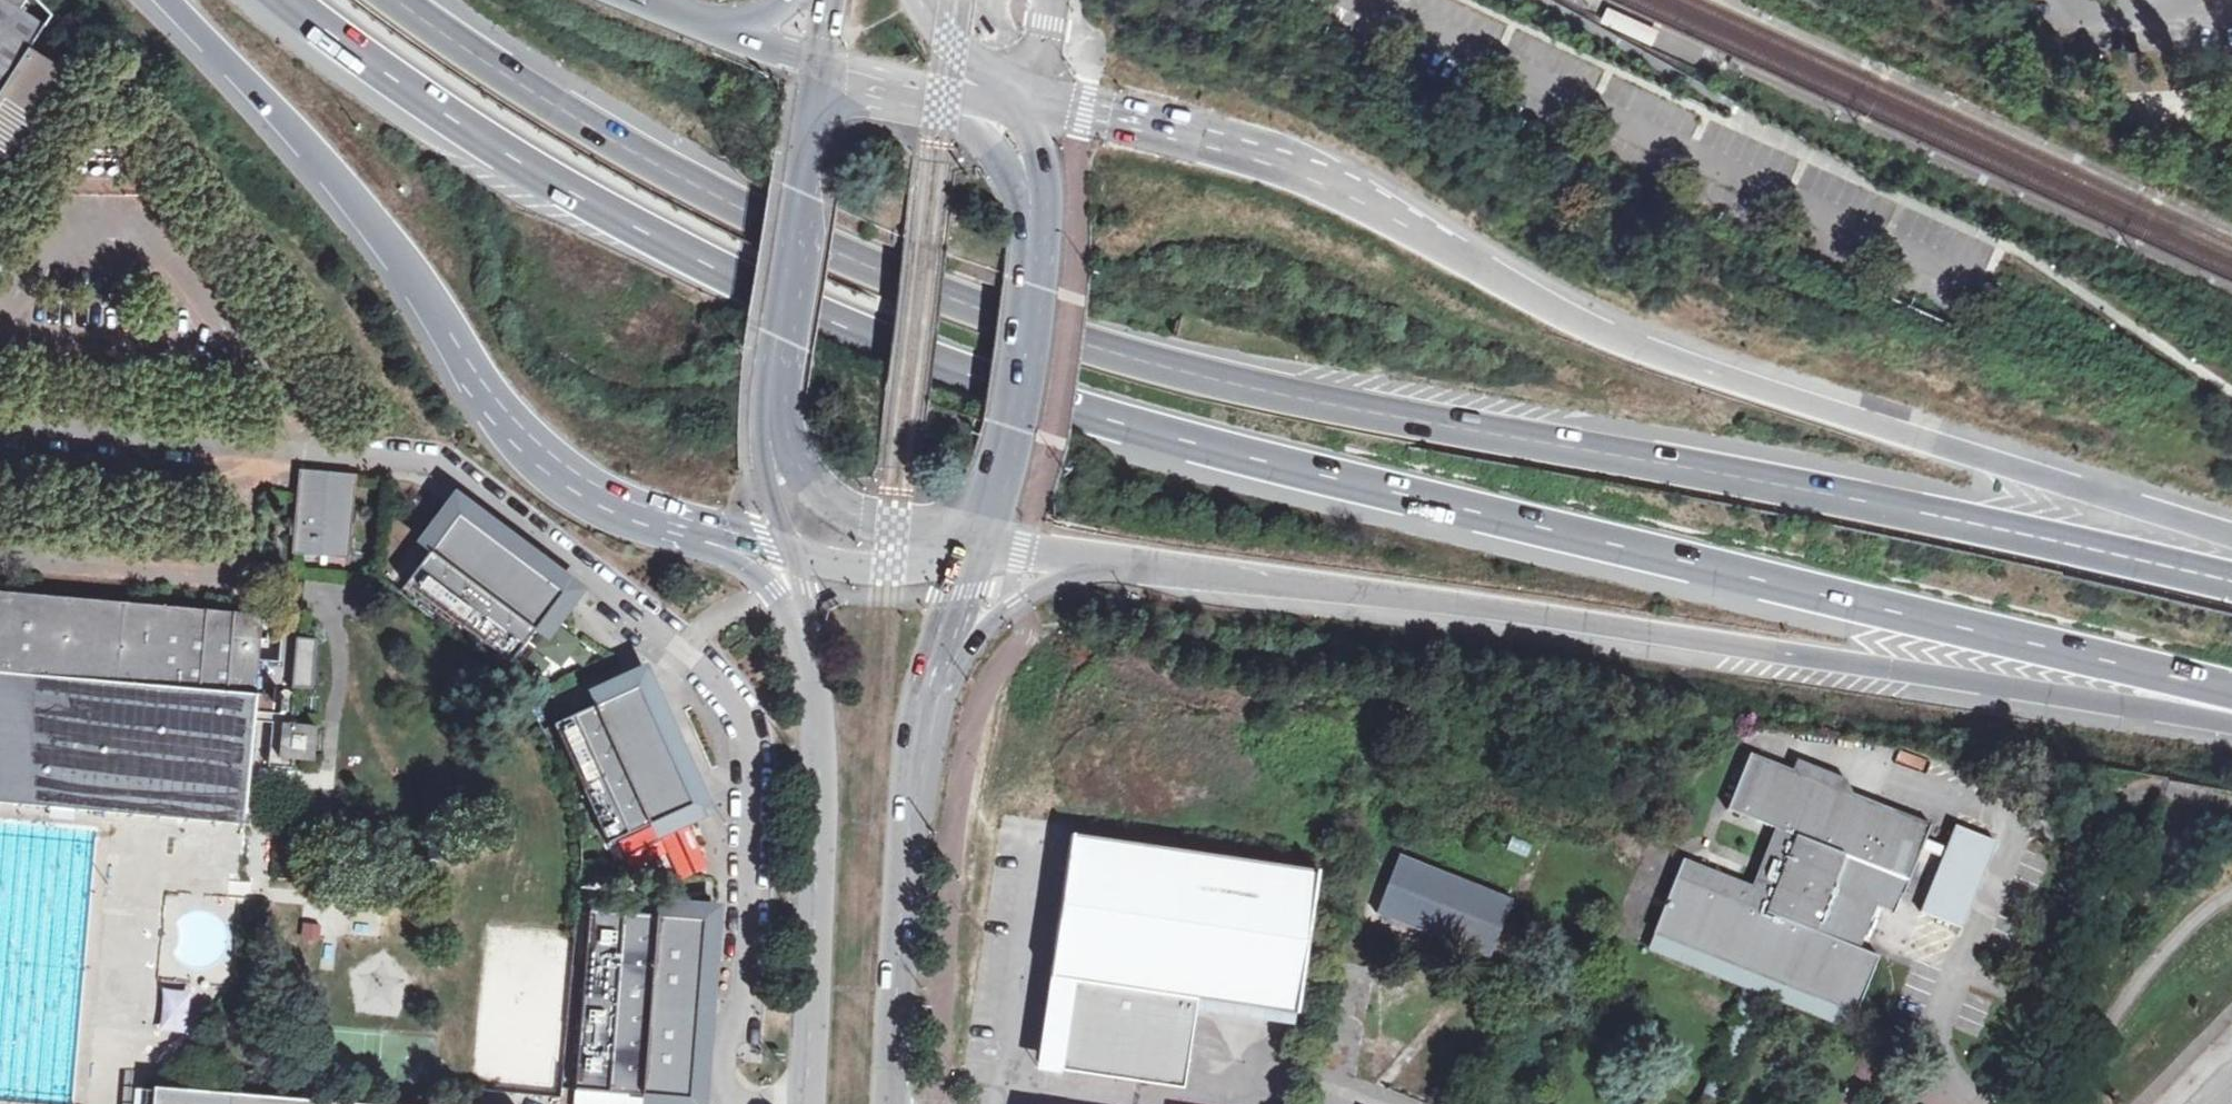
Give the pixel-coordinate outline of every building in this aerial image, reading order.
[(4,167),(67,73),(30,47),(42,28),(19,12),(27,0),(0,0),(0,164),(4,167)] [(1603,24),(1651,46),(1659,29),(1611,7),(1603,24)] [(302,498),(297,551),(349,556),(355,479),(304,474),(302,498)] [(459,514),(430,553),(433,555),(459,520),(502,552),(505,548),(459,514)] [(406,585),(511,664),(535,632),(532,630),(559,594),(516,562),(518,558),(520,556),(507,545),(505,548),(502,552),(459,520),(433,555),(430,553),(406,585)] [(518,558),(516,562),(559,594),(532,630),(535,632),(563,593),(518,558)] [(243,825),(262,620),(0,597),(0,804),(243,825)] [(308,687),(310,637),(292,636),(289,686),(308,687)] [(639,686),(595,706),(597,709),(637,691),(659,740),(663,738),(639,686)] [(559,723),(613,842),(650,826),(648,822),(688,804),(666,755),(670,753),(673,752),(666,736),(663,738),(659,740),(637,691),(597,709),(595,706),(559,723)] [(276,725),(272,758),(307,761),(309,728),(276,725)] [(670,753),(666,755),(688,804),(648,822),(650,826),(693,806),(670,753)] [(1851,793),(1794,771),(1750,753),(1728,808),(1778,827),(1754,889),(1682,860),(1654,931),(1660,933),(1845,1005),(1858,1010),(1879,956),(1857,947),(1875,902),(1883,881),(1904,890),(1920,849),(1942,857),(1920,911),(1961,927),(1995,840),(1954,825),(1945,848),(1924,840),(1930,824),(1851,793)] [(1798,759),(1794,771),(1851,793),(1847,778),(1798,759)] [(1318,872),(1073,834),(1051,972),(1064,974),(1054,1038),(1046,1037),(1041,1067),(1182,1088),(1187,1059),(1176,1057),(1183,1017),(1193,1018),(1196,999),(1296,1014),(1318,872)] [(1397,852),(1374,910),(1490,957),(1514,898),(1397,852)] [(1896,910),(1904,890),(1883,881),(1875,902),(1896,910)] [(578,914),(564,1094),(632,1099),(632,1095),(676,1099),(681,1025),(687,1025),(689,1001),(683,1000),(689,927),(645,923),(645,919),(578,914)] [(645,919),(645,923),(689,927),(683,1000),(689,1001),(695,923),(645,919)] [(1845,1005),(1660,933),(1653,949),(1744,984),(1696,1103),(1720,1103),(1765,992),(1839,1021),(1845,1005)] [(1064,974),(1051,972),(1041,1036),(1046,1037),(1054,1038),(1064,974)] [(186,1030),(185,988),(159,989),(159,1031),(186,1030)] [(632,1095),(632,1099),(679,1103),(687,1025),(681,1025),(676,1099),(632,1095)] [(2047,1093),(2031,1087),(2024,1103),(2043,1103),(2047,1093)] [(164,1088),(163,1103),(354,1103),(164,1088)]
